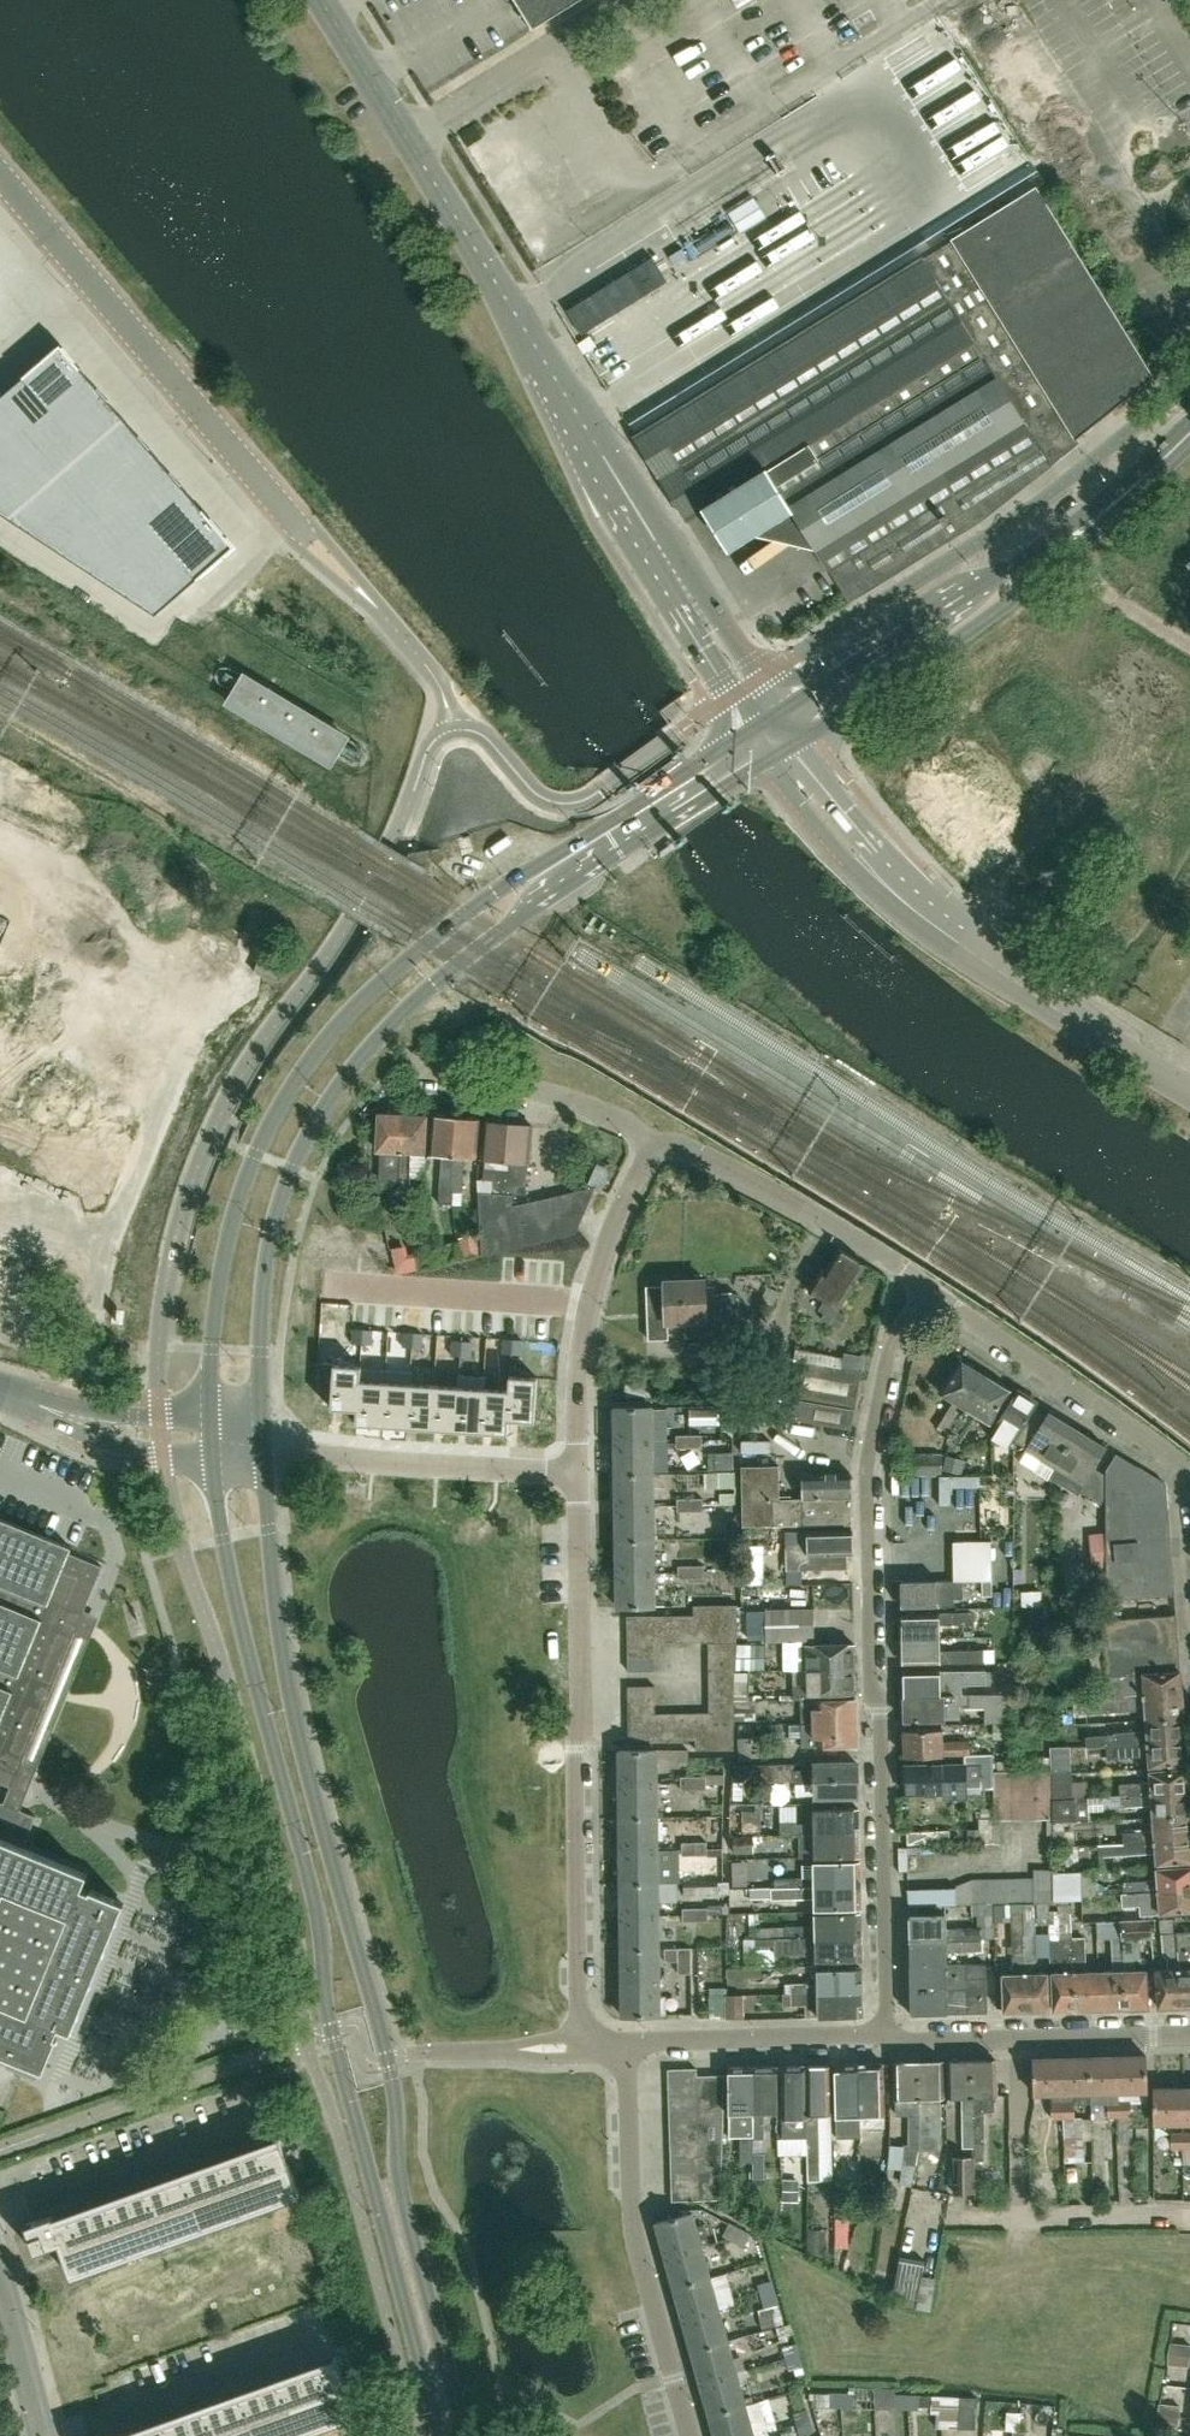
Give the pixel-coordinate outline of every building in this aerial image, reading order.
[(532,29),(579,0),(514,0),(532,29)] [(1078,436),(1109,410),(1152,375),(1036,185),(952,236),(953,238),(925,256),(924,256),(1023,416),(857,519),(870,540),(868,541),(889,575),(978,520),(1080,440),(1078,436)] [(740,210),(748,228),(773,216),(764,199),(740,210)] [(652,256),(567,310),(582,334),(668,281),(652,256)] [(924,256),(635,435),(686,518),(705,506),(729,544),(790,506),(816,548),(816,547),(829,568),(830,567),(850,600),(889,575),(868,541),(870,540),(857,519),(1023,416),(924,256)] [(37,429),(92,381),(80,367),(60,344),(23,376),(24,377),(5,392),(37,429)] [(37,429),(19,445),(35,463),(50,481),(68,465),(124,418),(92,381),(37,429)] [(5,392),(0,397),(0,423),(19,445),(37,429),(5,392)] [(100,502),(155,454),(124,418),(68,465),(84,483),(100,502)] [(0,423),(0,460),(1,460),(19,445),(0,423)] [(35,463),(19,445),(1,460),(0,461),(0,493),(35,463)] [(131,538),(150,522),(187,490),(155,454),(100,502),(116,520),(131,538)] [(35,463),(0,493),(0,512),(8,517),(50,481),(35,463)] [(8,517),(29,531),(84,483),(68,465),(50,481),(8,517)] [(84,483),(29,531),(50,545),(100,502),(84,483)] [(202,509),(187,490),(150,522),(197,578),(198,578),(235,546),(203,508),(202,509)] [(50,545),(71,558),(116,520),(100,502),(50,545)] [(92,572),(131,538),(116,520),(71,558),(92,572)] [(131,538),(147,556),(179,593),(197,578),(150,522),(131,538)] [(113,586),(147,556),(131,538),(92,572),(113,586)] [(780,538),(732,585),(743,596),(791,549),(780,538)] [(155,614),(179,593),(147,556),(113,586),(155,614)] [(329,762),(344,738),(345,736),(245,677),(230,702),(329,762)] [(385,1051),(399,1035),(390,1027),(376,1043),(385,1051)] [(109,1169),(138,1092),(52,1092),(52,1101),(62,1101),(57,1114),(46,1113),(39,1134),(39,1143),(109,1169)] [(398,1202),(398,1189),(402,1114),(378,1113),(376,1149),(380,1149),(378,1187),(387,1188),(386,1201),(398,1202)] [(425,1116),(402,1114),(398,1189),(409,1190),(411,1152),(423,1152),(425,1116)] [(438,1189),(439,1189),(438,1202),(455,1204),(454,1190),(450,1190),(456,1118),(432,1116),(429,1153),(441,1154),(438,1189)] [(479,1120),(456,1118),(450,1190),(454,1190),(455,1204),(462,1204),(461,1191),(464,1156),(476,1157),(479,1120)] [(491,1182),(490,1193),(478,1192),(482,1255),(514,1248),(508,1207),(503,1207),(500,1194),(508,1122),(485,1121),(482,1158),(486,1158),(484,1180),(491,1182)] [(508,1207),(514,1248),(575,1234),(596,1187),(512,1205),(513,1195),(525,1194),(531,1124),(508,1122),(500,1194),(503,1207),(508,1207)] [(442,1264),(458,1260),(455,1242),(439,1246),(442,1264)] [(864,1263),(838,1247),(824,1269),(820,1267),(807,1289),(823,1299),(818,1308),(823,1311),(820,1317),(828,1322),(864,1263)] [(432,1252),(418,1253),(419,1265),(434,1264),(432,1252)] [(702,1279),(681,1280),(684,1336),(709,1335),(708,1327),(736,1326),(734,1292),(703,1293),(702,1279)] [(684,1336),(681,1280),(662,1280),(663,1286),(644,1287),(647,1340),(666,1339),(665,1322),(682,1322),(683,1336),(684,1336)] [(352,1343),(362,1344),(363,1329),(353,1328),(352,1343)] [(372,1330),(363,1329),(362,1344),(372,1344),(372,1330)] [(404,1332),(403,1346),(412,1347),(413,1332),(404,1332)] [(423,1333),(413,1332),(412,1347),(422,1348),(423,1333)] [(502,1353),(512,1354),(513,1339),(503,1338),(502,1353)] [(522,1340),(513,1339),(512,1354),(521,1354),(522,1340)] [(451,1354),(461,1355),(462,1340),(452,1340),(451,1354)] [(462,1340),(461,1355),(471,1356),(472,1341),(462,1340)] [(730,1341),(700,1343),(703,1396),(733,1394),(730,1341)] [(790,1398),(854,1411),(855,1410),(854,1410),(863,1365),(841,1357),(796,1350),(795,1359),(798,1360),(790,1398)] [(947,1436),(984,1376),(960,1361),(940,1394),(952,1402),(935,1429),(947,1436)] [(362,1365),(333,1363),(330,1407),(356,1409),(359,1409),(361,1368),(362,1365)] [(383,1425),(386,1369),(361,1368),(359,1409),(356,1409),(355,1423),(383,1425)] [(386,1369),(383,1425),(407,1426),(410,1382),(411,1383),(412,1371),(386,1369)] [(459,1386),(456,1430),(482,1431),(485,1387),(485,1376),(459,1374),(458,1386),(459,1386)] [(506,1419),(509,1419),(535,1421),(537,1377),(509,1375),(508,1389),(506,1419)] [(1008,1392),(984,1376),(947,1436),(959,1443),(976,1416),(988,1424),(1008,1392)] [(432,1428),(435,1384),(411,1383),(410,1382),(407,1426),(432,1428)] [(435,1384),(432,1428),(456,1430),(459,1386),(458,1386),(435,1384)] [(625,1384),(625,1398),(651,1397),(651,1384),(625,1384)] [(485,1387),(482,1431),(508,1433),(509,1419),(506,1419),(508,1389),(485,1387)] [(1034,1403),(1015,1392),(994,1428),(996,1429),(991,1438),(1006,1447),(1011,1439),(1013,1440),(1034,1403)] [(854,1411),(790,1398),(790,1399),(794,1400),(792,1413),(852,1424),(854,1411)] [(1035,1404),(1034,1403),(1013,1440),(1043,1459),(1036,1469),(1047,1476),(1076,1430),(1047,1412),(1044,1415),(1033,1409),(1035,1404)] [(615,1441),(652,1440),(652,1407),(614,1408),(615,1441)] [(690,1425),(720,1425),(719,1410),(690,1410),(690,1425)] [(1092,1469),(1105,1448),(1076,1430),(1047,1476),(1076,1495),(1078,1492),(1099,1505),(1104,1498),(1104,1476),(1092,1469)] [(765,1431),(763,1441),(788,1444),(789,1434),(765,1431)] [(703,1444),(702,1440),(701,1436),(676,1437),(677,1448),(702,1448),(703,1455),(734,1454),(733,1443),(703,1444)] [(652,1440),(615,1441),(615,1474),(653,1473),(652,1440)] [(753,1458),(786,1456),(785,1446),(752,1449),(753,1458)] [(911,1475),(941,1475),(941,1454),(910,1453),(911,1475)] [(1104,1470),(1104,1476),(1104,1498),(1105,1601),(1174,1595),(1164,1484),(1115,1454),(1104,1470)] [(742,1524),(851,1521),(850,1471),(802,1472),(803,1497),(779,1497),(778,1463),(740,1464),(741,1514),(742,1524)] [(653,1473),(615,1474),(615,1507),(653,1506),(653,1473)] [(719,1489),(735,1489),(734,1473),(719,1473),(705,1474),(705,1489),(719,1489)] [(976,1496),(999,1494),(998,1476),(975,1477),(976,1496)] [(702,1510),(702,1499),(677,1499),(677,1511),(702,1510)] [(653,1506),(615,1507),(616,1540),(654,1539),(653,1506)] [(12,1787),(102,1566),(69,1553),(72,1547),(0,1518),(0,1782),(12,1787)] [(787,1542),(787,1544),(786,1544),(787,1570),(847,1569),(847,1551),(852,1551),(851,1528),(808,1529),(808,1541),(787,1542)] [(654,1539),(616,1540),(616,1573),(654,1572),(654,1539)] [(1002,1585),(1001,1539),(961,1540),(963,1586),(1002,1585)] [(678,1579),(704,1579),(704,1566),(678,1566),(678,1579)] [(654,1572),(616,1573),(617,1606),(655,1605),(654,1572)] [(953,1582),(901,1584),(902,1607),(937,1606),(954,1606),(954,1595),(953,1582)] [(709,1655),(735,1655),(737,1604),(707,1605),(709,1642),(709,1655)] [(694,1605),(694,1615),(681,1615),(682,1643),(695,1642),(694,1605)] [(694,1605),(695,1642),(709,1642),(707,1605),(694,1605)] [(814,1609),(766,1610),(766,1641),(815,1640),(814,1609)] [(903,1640),(938,1640),(938,1627),(972,1626),(971,1614),(902,1616),(903,1640)] [(682,1643),(681,1615),(668,1616),(668,1643),(682,1643)] [(655,1630),(654,1616),(627,1617),(627,1630),(655,1630)] [(668,1643),(668,1616),(654,1616),(655,1630),(655,1643),(668,1643)] [(1181,1693),(1175,1616),(1101,1621),(1107,1698),(1143,1697),(1181,1693)] [(655,1630),(627,1630),(627,1644),(655,1643),(655,1630)] [(938,1640),(903,1640),(903,1665),(939,1664),(939,1663),(946,1667),(984,1667),(984,1661),(995,1661),(994,1650),(984,1651),(938,1652),(938,1640)] [(655,1643),(627,1644),(628,1657),(655,1657),(655,1643)] [(854,1644),(853,1644),(853,1643),(806,1644),(806,1669),(854,1668),(854,1644)] [(709,1669),(735,1669),(735,1655),(709,1655),(709,1669)] [(655,1657),(628,1657),(628,1671),(655,1670),(655,1657)] [(816,1698),(816,1693),(855,1692),(854,1668),(806,1669),(807,1669),(807,1685),(793,1685),(793,1699),(800,1699),(816,1699),(816,1698)] [(735,1684),(735,1673),(735,1669),(709,1669),(709,1685),(735,1684)] [(986,1671),(939,1672),(903,1673),(904,1698),(963,1696),(962,1687),(986,1686),(986,1671)] [(734,1701),(748,1701),(749,1673),(735,1673),(735,1684),(734,1700),(734,1701)] [(735,1684),(709,1685),(710,1700),(734,1700),(735,1684)] [(628,1700),(656,1699),(655,1685),(628,1686),(628,1700)] [(1143,1697),(1107,1698),(1085,1700),(1086,1714),(1144,1711),(1145,1721),(1145,1723),(1164,1722),(1163,1717),(1182,1715),(1181,1693),(1143,1697)] [(963,1696),(904,1698),(905,1723),(945,1722),(960,1722),(959,1708),(986,1707),(986,1726),(1012,1725),(1011,1695),(963,1696)] [(801,1722),(856,1721),(855,1697),(816,1698),(816,1699),(800,1699),(801,1722)] [(656,1699),(628,1700),(629,1713),(656,1713),(656,1699)] [(734,1700),(710,1700),(710,1713),(711,1749),(733,1748),(734,1723),(734,1701),(734,1700)] [(656,1713),(629,1713),(629,1727),(656,1727),(656,1713)] [(670,1740),(669,1713),(656,1713),(656,1727),(656,1740),(670,1740)] [(683,1740),(683,1713),(669,1713),(670,1740),(683,1740)] [(697,1749),(697,1713),(683,1713),(683,1740),(695,1740),(696,1749),(697,1749)] [(711,1749),(710,1713),(697,1713),(697,1749),(711,1749)] [(1164,1722),(1145,1723),(1146,1734),(1141,1735),(1141,1732),(1113,1733),(1113,1735),(1086,1736),(1086,1748),(1105,1748),(1184,1742),(1183,1721),(1182,1715),(1163,1717),(1164,1722)] [(801,1746),(856,1744),(856,1721),(801,1722),(789,1722),(789,1737),(801,1737),(801,1746)] [(1009,1726),(993,1726),(994,1740),(1009,1740),(1009,1726)] [(656,1727),(629,1727),(629,1741),(656,1740),(656,1727)] [(905,1758),(965,1756),(970,1756),(970,1744),(941,1745),(941,1732),(905,1733),(905,1735),(902,1735),(902,1748),(905,1748),(905,1758)] [(1148,1766),(1186,1763),(1184,1742),(1105,1748),(1106,1758),(1147,1755),(1148,1766)] [(1052,1753),(1052,1772),(1071,1772),(1071,1744),(1052,1744),(1052,1748),(1052,1753)] [(657,1750),(620,1751),(620,1784),(657,1783),(657,1750)] [(1033,1771),(1052,1772),(1052,1753),(1034,1754),(1033,1771)] [(992,1755),(970,1756),(965,1756),(966,1767),(905,1768),(906,1794),(944,1794),(944,1799),(966,1798),(966,1781),(981,1781),(981,1789),(992,1789),(992,1771),(992,1755)] [(793,1768),(793,1782),(815,1782),(815,1795),(857,1794),(856,1761),(814,1762),(814,1768),(793,1768)] [(762,1782),(789,1781),(789,1764),(762,1764),(762,1782)] [(1188,1791),(1186,1769),(1149,1771),(1150,1783),(1118,1785),(1119,1795),(1188,1791)] [(992,1817),(1052,1815),(1052,1800),(1052,1772),(1033,1771),(992,1771),(992,1789),(992,1817)] [(1071,1789),(1071,1772),(1052,1772),(1052,1800),(1083,1798),(1081,1789),(1071,1789)] [(657,1783),(620,1784),(621,1817),(658,1816),(657,1783)] [(1119,1795),(1101,1797),(1102,1809),(1151,1805),(1152,1821),(1170,1820),(1170,1814),(1189,1813),(1188,1791),(1119,1795)] [(1088,1801),(1083,1798),(1052,1800),(1052,1815),(1052,1824),(1090,1822),(1088,1801)] [(42,2071),(60,2028),(70,2032),(124,1901),(83,1884),(87,1874),(23,1847),(36,1817),(0,1802),(0,2053),(42,2071)] [(780,1832),(814,1832),(858,1831),(858,1807),(813,1808),(814,1824),(797,1824),(797,1823),(780,1823),(780,1832)] [(1152,1821),(1153,1830),(1122,1832),(1122,1843),(1097,1845),(1097,1846),(1127,1844),(1189,1841),(1189,1819),(1189,1813),(1170,1814),(1170,1820),(1152,1821)] [(658,1816),(621,1817),(621,1850),(658,1849),(658,1816)] [(1090,1823),(1090,1822),(1052,1824),(1054,1847),(1075,1846),(1075,1824),(1090,1823)] [(982,1830),(968,1830),(968,1842),(982,1842),(982,1830)] [(814,1832),(780,1832),(780,1835),(800,1834),(801,1858),(814,1857),(814,1855),(859,1854),(858,1843),(858,1831),(814,1832)] [(940,1844),(940,1832),(907,1833),(908,1845),(940,1844)] [(753,1849),(753,1839),(734,1839),(734,1850),(753,1849)] [(1097,1846),(1098,1857),(1154,1853),(1155,1864),(1189,1861),(1189,1841),(1127,1844),(1097,1846)] [(658,1849),(621,1850),(622,1883),(659,1882),(658,1849)] [(794,1885),(815,1885),(860,1884),(859,1860),(814,1862),(814,1878),(775,1879),(776,1885),(794,1885)] [(1053,1903),(1053,1874),(1054,1874),(1054,1866),(1034,1867),(1034,1903),(1053,1903)] [(1189,1889),(1189,1867),(1156,1869),(1157,1880),(1124,1883),(1125,1893),(1189,1889)] [(1083,1904),(1082,1896),(1082,1873),(1056,1874),(1056,1903),(1058,1903),(1058,1905),(1083,1904)] [(1082,1896),(1094,1895),(1092,1873),(1082,1873),(1082,1896)] [(659,1882),(622,1883),(622,1916),(659,1915),(659,1882)] [(719,1882),(683,1883),(684,1896),(719,1895),(719,1882)] [(860,1906),(860,1884),(815,1885),(794,1885),(776,1885),(750,1886),(750,1899),(771,1898),(771,1900),(815,1898),(815,1907),(860,1906)] [(908,1890),(909,1906),(956,1905),(956,1903),(955,1889),(908,1890)] [(1082,1896),(1083,1904),(1083,1925),(1097,1925),(1097,1923),(1119,1921),(1121,1921),(1126,1921),(1125,1907),(1158,1905),(1159,1913),(1189,1911),(1189,1889),(1125,1893),(1125,1897),(1094,1899),(1094,1895),(1082,1896)] [(1035,1912),(1034,1903),(1021,1904),(1022,1912),(1023,1935),(1035,1935),(1035,1912)] [(977,1929),(960,1929),(945,1930),(945,1916),(909,1916),(909,1941),(995,1939),(994,1922),(994,1904),(972,1904),(969,1904),(969,1914),(969,1924),(977,1924),(977,1929)] [(1058,1906),(1059,1939),(1049,1939),(1050,1963),(1063,1962),(1063,1973),(1051,1974),(1052,2011),(1073,2010),(1072,1954),(1072,1939),(1071,1929),(1070,1906),(1058,1906)] [(861,1935),(860,1912),(815,1913),(815,1928),(810,1925),(785,1926),(785,1927),(755,1928),(756,1937),(861,1935)] [(1011,1913),(1013,1961),(1013,1975),(1002,1975),(1003,2012),(1025,2012),(1023,1956),(1023,1935),(1022,1912),(1011,1913)] [(659,1915),(622,1916),(623,1949),(660,1948),(659,1915)] [(1174,1928),(1173,1916),(1160,1917),(1160,1929),(1174,1928)] [(1126,1921),(1121,1921),(1125,2009),(1147,2008),(1146,1971),(1134,1971),(1134,1957),(1135,1955),(1139,1955),(1139,1940),(1151,1940),(1150,1920),(1130,1921),(1126,1921)] [(1102,2009),(1125,2009),(1121,1921),(1119,1921),(1097,1923),(1097,1925),(1097,1941),(1111,1940),(1112,1972),(1098,1972),(1095,1972),(1096,1993),(1101,1993),(1102,2009)] [(1175,1934),(1180,2007),(1189,2006),(1189,1931),(1176,1932),(1176,1933),(1175,1934)] [(1157,2008),(1180,2007),(1175,1934),(1160,1935),(1162,1954),(1166,1953),(1167,1970),(1156,1971),(1157,2008)] [(816,1945),(816,1959),(861,1958),(861,1935),(756,1937),(756,1948),(775,1947),(775,1954),(805,1953),(805,1945),(816,1945)] [(1025,2012),(1047,2011),(1046,1974),(1035,1974),(1035,1960),(1036,1960),(1035,1935),(1023,1935),(1023,1956),(1025,2012)] [(995,1939),(909,1941),(910,1966),(946,1965),(946,1953),(984,1952),(984,1941),(995,1940),(995,1939)] [(1072,1954),(1073,2010),(1102,2009),(1101,1993),(1096,1993),(1095,1972),(1084,1973),(1084,1959),(1083,1939),(1072,1939),(1072,1954)] [(660,1948),(623,1949),(623,1982),(661,1982),(660,1948)] [(732,1963),(731,1948),(709,1949),(710,1964),(732,1963)] [(678,1974),(691,1974),(690,1949),(678,1949),(666,1949),(665,1962),(678,1962),(678,1974)] [(910,1966),(910,1984),(910,2015),(988,2013),(987,1965),(946,1966),(946,1965),(910,1966)] [(792,1983),(792,1984),(754,1984),(754,1993),(785,1994),(785,1995),(792,1994),(862,1992),(862,1968),(817,1969),(818,1984),(806,1984),(806,1982),(792,1983)] [(661,1982),(623,1982),(624,2015),(661,2015),(661,1982)] [(805,2004),(805,2016),(863,2014),(862,1992),(792,1994),(792,2004),(805,2004)] [(742,1995),(727,1995),(726,2021),(742,2020),(742,1995)] [(1116,2056),(1117,2091),(1146,2090),(1145,2055),(1116,2056)] [(1118,2103),(1117,2091),(1116,2056),(1088,2057),(1089,2091),(1089,2103),(1109,2103),(1118,2103)] [(1061,2092),(1060,2057),(1031,2058),(1032,2093),(1061,2092)] [(1089,2091),(1088,2057),(1060,2057),(1061,2092),(1073,2092),(1074,2104),(1089,2103),(1089,2091)] [(983,2125),(983,2112),(994,2112),(994,2097),(993,2094),(996,2094),(995,2059),(971,2060),(973,2152),(975,2152),(975,2164),(984,2164),(983,2143),(983,2125)] [(973,2152),(971,2060),(947,2061),(948,2096),(961,2096),(962,2125),(963,2148),(963,2152),(973,2152)] [(943,2097),(942,2061),(918,2062),(920,2135),(910,2187),(912,2187),(917,2165),(919,2150),(939,2150),(939,2135),(941,2135),(940,2097),(943,2097)] [(920,2135),(918,2062),(894,2063),(896,2114),(909,2113),(910,2147),(905,2147),(890,2146),(889,2169),(902,2171),(899,2185),(910,2187),(920,2135)] [(884,2127),(882,2063),(858,2064),(860,2115),(860,2127),(884,2127)] [(858,2064),(856,2064),(834,2065),(836,2116),(837,2130),(849,2129),(849,2115),(859,2114),(859,2127),(860,2127),(860,2115),(858,2064)] [(806,2132),(805,2065),(781,2066),(781,2117),(781,2136),(805,2136),(806,2161),(806,2132)] [(830,2166),(829,2065),(805,2065),(806,2132),(806,2161),(806,2166),(830,2166)] [(777,2112),(776,2066),(752,2067),(753,2112),(753,2139),(764,2139),(764,2112),(777,2112)] [(753,2139),(753,2112),(752,2067),(728,2068),(729,2113),(729,2137),(740,2137),(740,2162),(753,2162),(753,2155),(753,2150),(753,2139)] [(697,2082),(696,2076),(696,2069),(667,2071),(668,2084),(697,2082)] [(696,2076),(697,2082),(697,2096),(698,2109),(698,2122),(699,2135),(700,2148),(700,2161),(701,2174),(701,2187),(702,2201),(720,2200),(723,2075),(696,2076)] [(697,2082),(668,2084),(668,2097),(697,2096),(697,2082)] [(1181,2087),(1156,2087),(1155,2087),(1155,2122),(1182,2121),(1181,2087)] [(1181,2087),(1182,2121),(1189,2121),(1189,2087),(1181,2087)] [(698,2109),(697,2096),(668,2097),(669,2110),(698,2109)] [(1061,2103),(1052,2103),(1052,2119),(1062,2119),(1061,2103)] [(1061,2103),(1062,2119),(1064,2119),(1065,2164),(1085,2164),(1082,2118),(1074,2118),(1073,2103),(1061,2103)] [(1108,2117),(1118,2117),(1118,2103),(1109,2103),(1108,2117)] [(1118,2103),(1118,2117),(1131,2117),(1130,2113),(1130,2103),(1118,2103)] [(698,2122),(698,2109),(669,2110),(669,2123),(698,2122)] [(698,2122),(669,2123),(670,2136),(699,2135),(698,2122)] [(1171,2149),(1182,2149),(1182,2133),(1172,2133),(1171,2149)] [(1182,2133),(1182,2149),(1189,2149),(1189,2133),(1182,2133)] [(278,2142),(71,2216),(69,2217),(71,2222),(57,2227),(53,2214),(25,2224),(34,2251),(59,2243),(71,2277),(300,2195),(278,2135),(276,2136),(278,2142)] [(700,2148),(699,2135),(670,2136),(671,2149),(700,2148)] [(700,2148),(671,2149),(671,2162),(700,2161),(700,2148)] [(963,2152),(954,2153),(955,2194),(976,2193),(975,2164),(975,2152),(973,2152),(963,2152)] [(764,2155),(753,2155),(753,2162),(753,2178),(764,2178),(764,2155)] [(701,2174),(700,2161),(671,2162),(672,2176),(701,2174)] [(984,2204),(1017,2205),(1017,2170),(985,2169),(984,2204)] [(701,2174),(672,2176),(672,2189),(701,2187),(701,2174)] [(672,2189),(673,2202),(702,2201),(701,2187),(672,2189)] [(664,2250),(665,2255),(702,2245),(709,2243),(704,2224),(696,2226),(693,2213),(657,2223),(664,2250)] [(723,2236),(727,2239),(747,2233),(729,2224),(723,2236)] [(747,2233),(727,2239),(743,2247),(750,2235),(747,2233)] [(674,2287),(711,2277),(702,2245),(665,2255),(667,2262),(674,2287)] [(917,2298),(924,2260),(900,2256),(894,2295),(917,2298)] [(683,2319),(719,2309),(711,2277),(674,2287),(683,2319)] [(761,2298),(775,2294),(771,2282),(757,2286),(761,2298)] [(775,2294),(761,2298),(762,2302),(756,2303),(762,2330),(785,2325),(778,2304),(775,2294)] [(692,2351),(728,2341),(719,2309),(683,2319),(692,2351)] [(728,2341),(692,2351),(700,2383),(737,2373),(749,2370),(745,2353),(732,2357),(728,2341)] [(1168,2353),(1189,2355),(1189,2352),(1189,2346),(1171,2343),(1168,2353)] [(799,2356),(796,2344),(782,2348),(786,2360),(799,2356)] [(1168,2365),(1188,2368),(1189,2358),(1189,2355),(1168,2353),(1168,2354),(1168,2365)] [(336,2354),(334,2355),(336,2361),(127,2435),(295,2435),(357,2414),(336,2354)] [(799,2356),(786,2360),(789,2371),(802,2367),(799,2356)] [(709,2415),(745,2405),(737,2373),(700,2383),(702,2389),(709,2415)] [(841,2393),(829,2393),(829,2408),(841,2408),(841,2393)] [(853,2394),(841,2393),(841,2408),(853,2409),(853,2394)] [(906,2396),(894,2396),(894,2409),(906,2409),(906,2396)] [(906,2409),(907,2409),(918,2410),(918,2396),(906,2396),(906,2409)] [(941,2429),(963,2430),(964,2398),(942,2397),(941,2422),(941,2429)] [(976,2399),(964,2398),(963,2430),(975,2430),(975,2422),(976,2399)] [(1180,2407),(1159,2404),(1158,2414),(1179,2416),(1180,2407)] [(709,2415),(715,2435),(754,2435),(746,2408),(745,2405),(709,2415)] [(810,2422),(806,2409),(792,2413),(795,2422),(796,2426),(810,2422)] [(1179,2422),(1179,2416),(1158,2414),(1157,2421),(1156,2426),(1178,2430),(1179,2422)] [(796,2426),(799,2435),(803,2435),(813,2433),(810,2422),(796,2426)]
